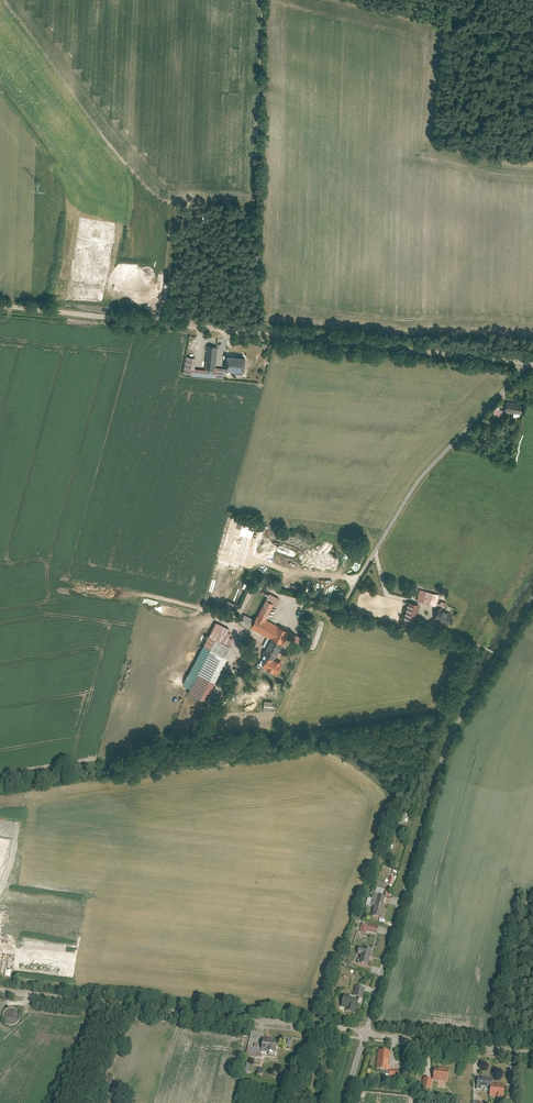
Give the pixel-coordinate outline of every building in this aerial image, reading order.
[(198,357),(187,355),(184,372),(191,373),(191,375),(225,378),(225,368),(217,367),(218,345),(209,344),(206,368),(196,367),(198,357)] [(247,356),(228,354),(227,369),(245,371),(247,356)] [(521,404),(510,403),(509,413),(520,414),(521,404)] [(501,419),(504,411),(498,409),(495,416),(501,419)] [(299,574),(298,580),(305,582),(307,576),(299,574)] [(439,597),(421,591),(418,600),(436,606),(439,597)] [(267,601),(252,629),(273,640),(265,654),(276,660),(290,633),(266,620),(274,605),(267,601)] [(414,627),(419,607),(410,604),(405,624),(414,627)] [(435,617),(447,623),(452,614),(439,608),(435,617)] [(212,649),(189,694),(207,703),(235,649),(230,646),(234,639),(230,637),(232,634),(229,632),(230,630),(217,623),(206,645),(212,649)] [(270,710),(272,702),(264,700),(262,708),(270,710)] [(386,886),(378,885),(376,896),(384,897),(386,886)] [(382,921),(387,902),(378,900),(373,919),(382,921)] [(361,922),(360,931),(366,932),(377,933),(378,924),(361,922)] [(370,968),(372,953),(363,951),(360,966),(370,968)] [(359,984),(358,986),(354,986),(353,996),(363,997),(364,984),(359,984)] [(360,998),(345,995),(343,1007),(358,1010),(360,998)] [(18,1011),(11,1010),(7,1012),(5,1015),(5,1020),(7,1024),(11,1026),(17,1026),(20,1022),(22,1018),(21,1014),(18,1011)] [(278,1042),(263,1041),(262,1056),(277,1057),(278,1042)] [(388,1066),(389,1053),(378,1051),(376,1070),(385,1071),(390,1071),(391,1067),(388,1066)] [(243,1061),(240,1070),(247,1072),(249,1063),(243,1061)] [(448,1072),(434,1070),(433,1080),(447,1082),(448,1072)] [(491,1085),(492,1079),(478,1077),(476,1089),(482,1090),(482,1088),(491,1089),(491,1085)] [(498,1086),(491,1085),(491,1089),(490,1095),(496,1096),(498,1098),(500,1096),(503,1097),(503,1094),(506,1091),(503,1089),(504,1086),(501,1086),(500,1084),(498,1086)]
